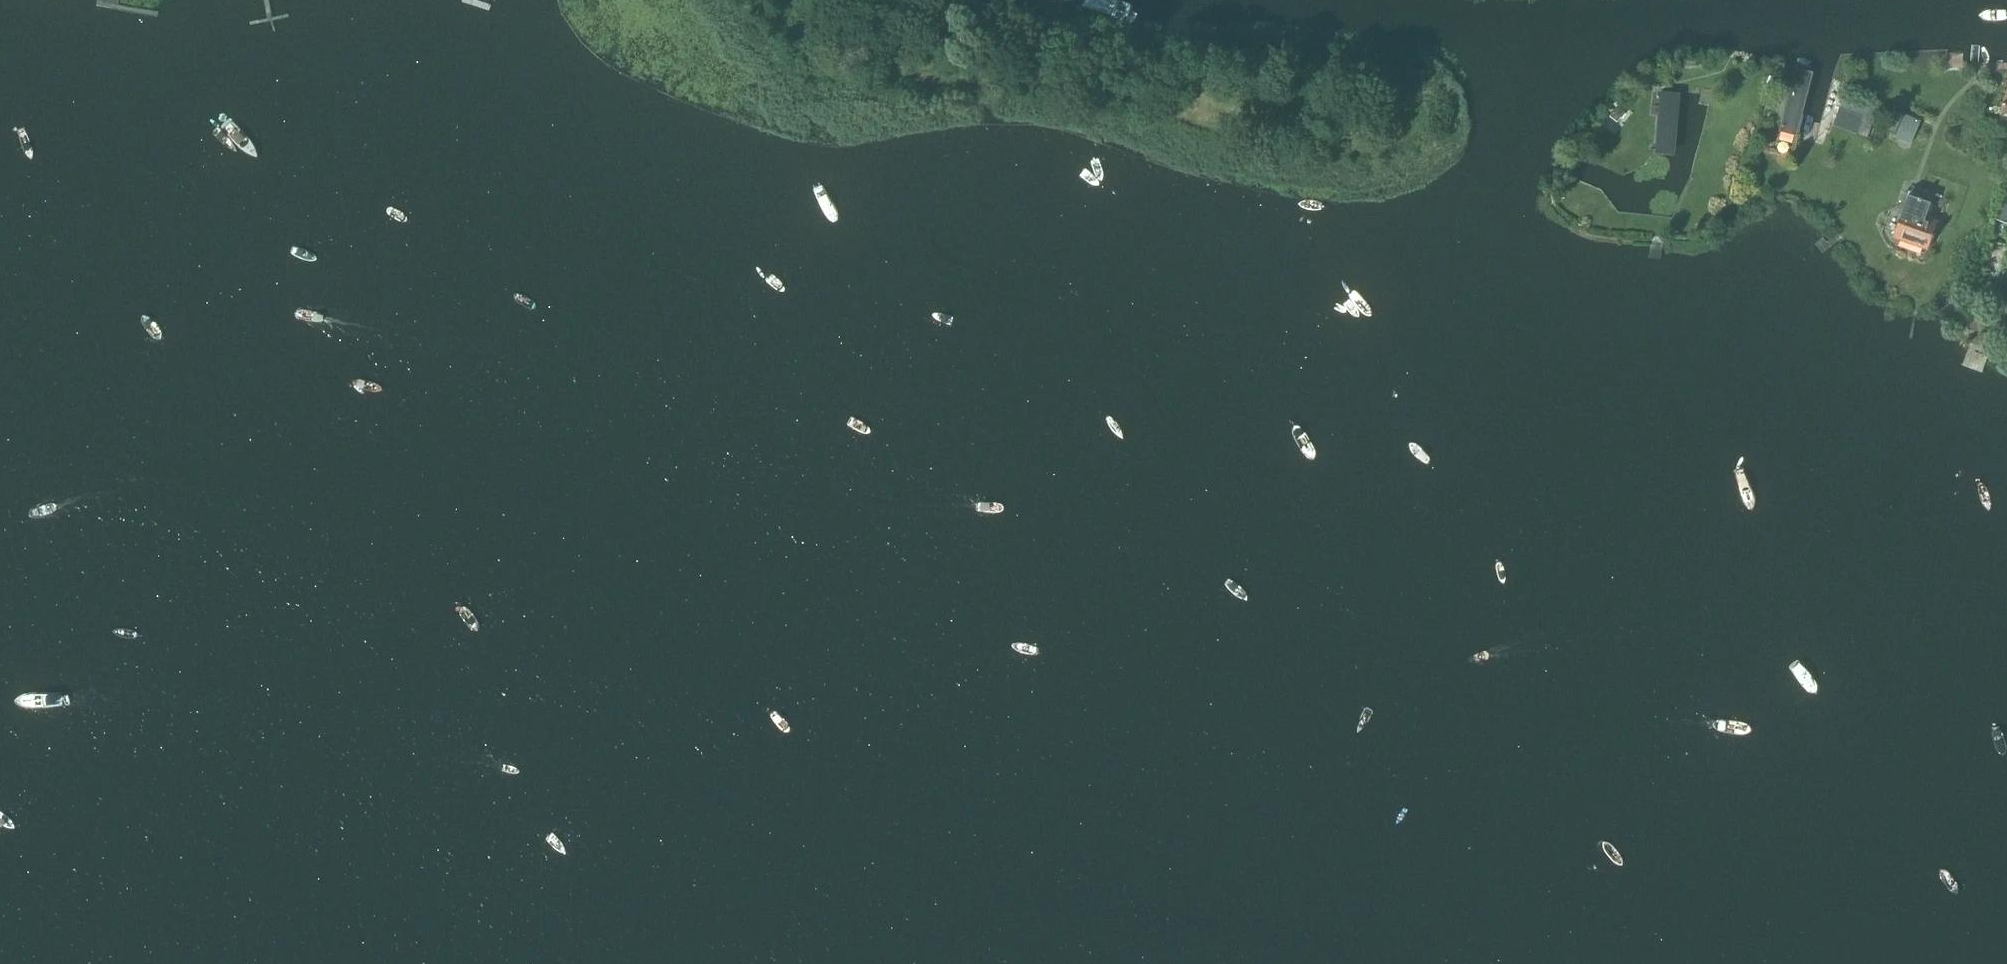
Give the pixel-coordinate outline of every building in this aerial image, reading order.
[(1812,70),(1794,66),(1778,131),(1796,135),(1812,70)] [(1678,90),(1658,89),(1653,152),(1673,154),(1678,90)] [(1618,122),(1626,112),(1619,106),(1611,116),(1618,122)] [(1858,135),(1865,116),(1841,107),(1834,126),(1858,135)] [(1913,143),(1921,123),(1906,117),(1897,137),(1913,143)] [(2006,145),(2006,132),(2000,130),(1996,141),(2006,145)] [(1994,216),(2006,221),(2006,180),(1994,216)] [(1928,250),(1939,221),(1926,216),(1931,201),(1909,194),(1894,238),(1928,250)]
